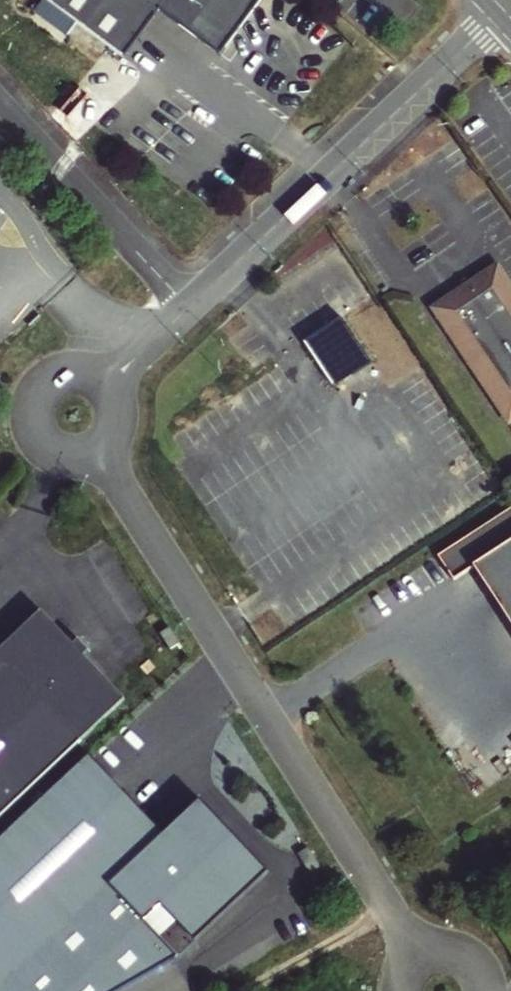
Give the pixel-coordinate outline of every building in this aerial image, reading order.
[(127,59),(163,12),(223,57),(264,0),(48,0),(127,59)] [(435,310),(510,423),(510,287),(498,267),(435,310)] [(347,316),(311,341),(342,385),(378,359),(347,316)] [(510,623),(510,509),(438,556),(455,581),(475,568),(510,623)] [(126,705),(86,661),(91,656),(81,645),(71,654),(61,644),(66,639),(44,616),(0,656),(0,821),(126,705)] [(171,631),(161,637),(171,652),(180,646),(171,631)] [(0,846),(0,990),(131,990),(179,963),(268,877),(199,805),(163,840),(87,761),(0,846)]
